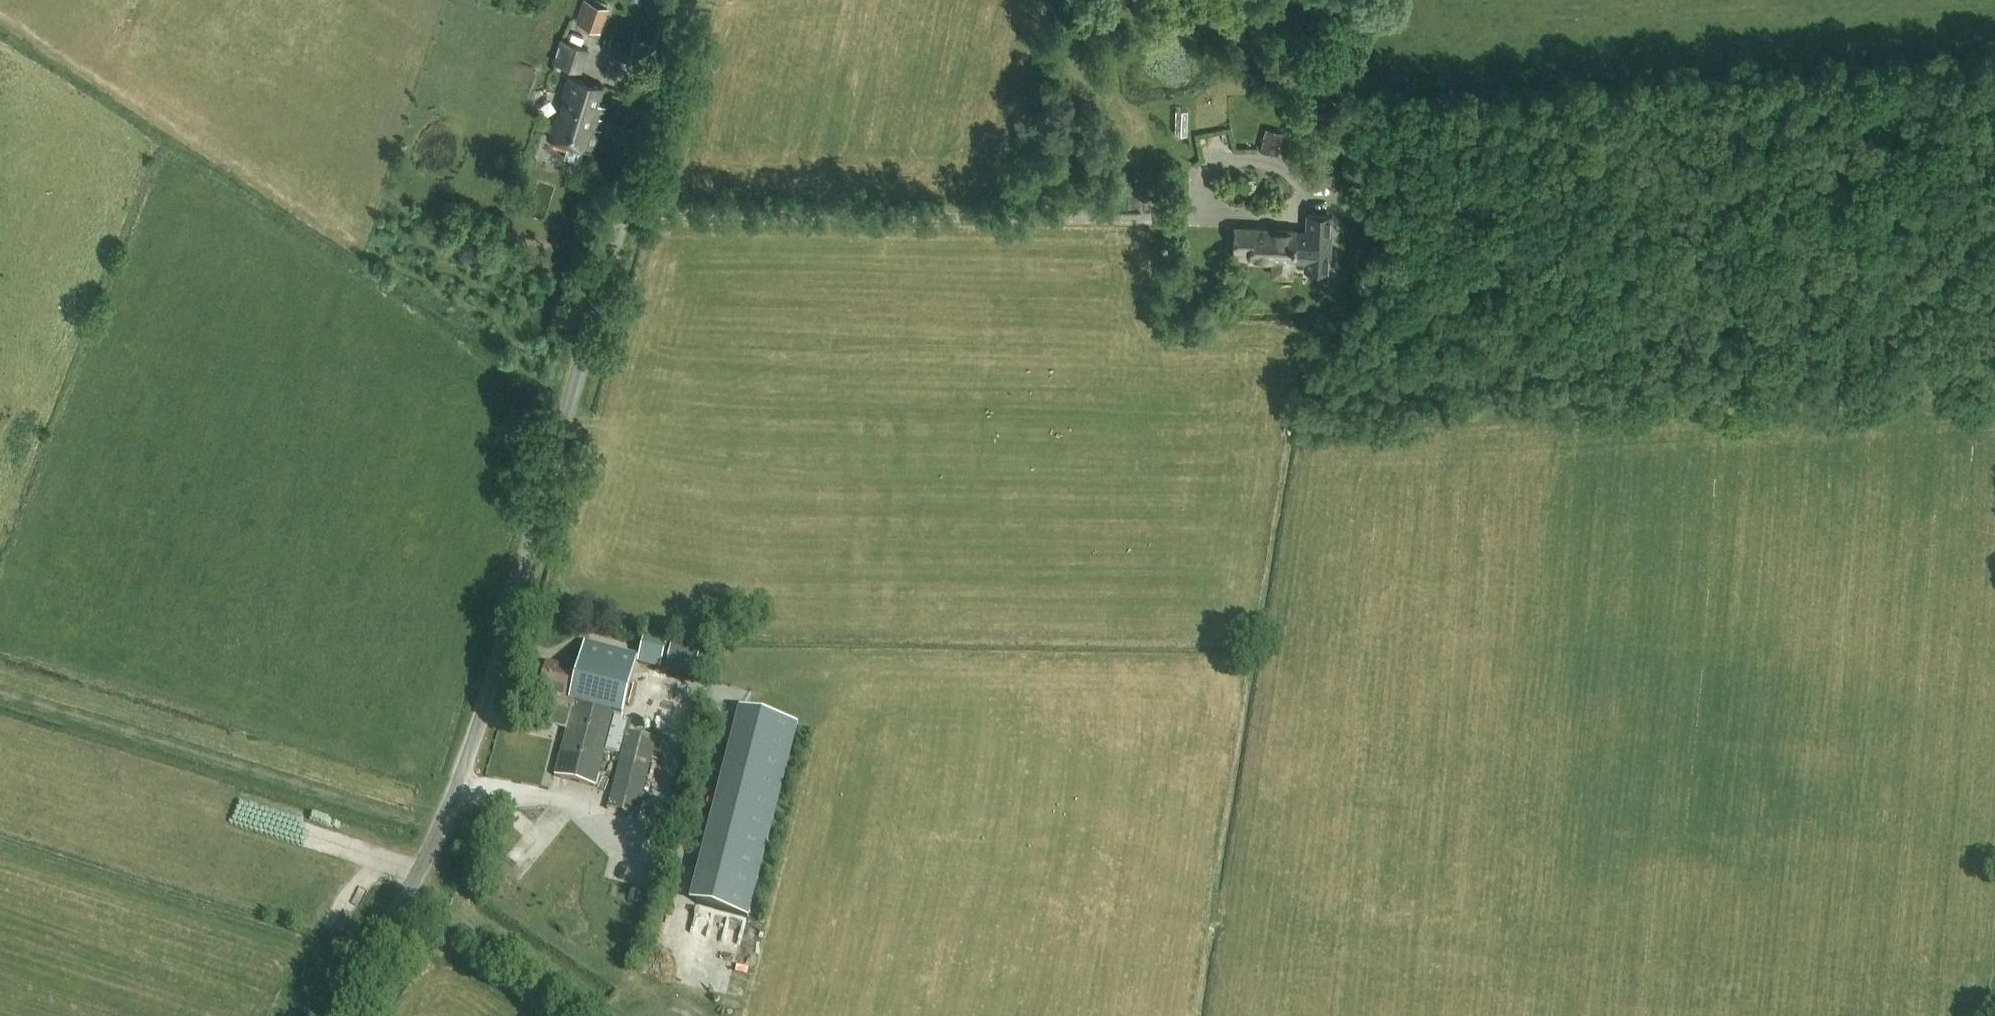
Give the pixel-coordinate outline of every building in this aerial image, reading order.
[(575,23),(600,32),(609,8),(587,0),(583,0),(575,23)] [(552,62),(581,72),(589,48),(560,38),(552,62)] [(583,150),(592,152),(600,129),(596,128),(599,117),(601,118),(605,106),(596,103),(602,86),(568,75),(562,95),(564,98),(558,118),(554,119),(548,139),(567,144),(563,157),(579,162),(583,150)] [(1182,107),(1181,130),(1189,131),(1190,107),(1182,107)] [(1284,131),(1265,127),(1260,150),(1279,155),(1284,131)] [(1306,238),(1296,237),(1296,231),(1235,229),(1234,250),(1251,251),(1250,259),(1270,260),(1269,275),(1292,276),(1293,260),(1295,261),(1295,258),(1305,259),(1305,270),(1328,272),(1331,217),(1308,215),(1306,238)] [(667,639),(644,633),(637,663),(660,669),(667,639)] [(621,716),(635,657),(583,645),(576,672),(545,665),(536,703),(555,707),(556,705),(570,708),(554,777),(596,787),(613,714),(621,716)] [(699,652),(671,645),(667,659),(695,667),(699,652)] [(745,707),(699,901),(758,915),(803,721),(745,707)] [(606,749),(619,752),(627,721),(614,717),(606,749)] [(663,742),(626,732),(616,770),(606,810),(637,818),(647,776),(651,761),(658,763),(663,742)]
